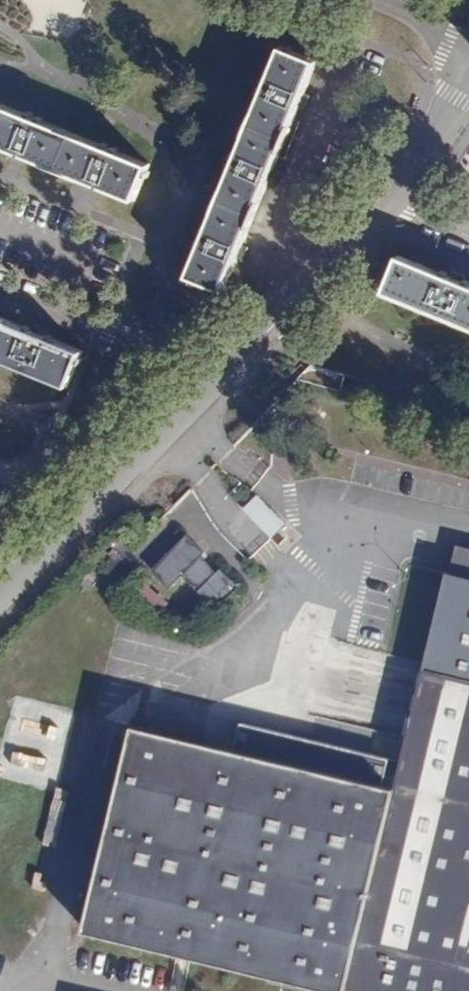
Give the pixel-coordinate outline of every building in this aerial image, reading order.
[(321,62),(284,46),(190,276),(227,290),(243,252),(275,175),(306,99),(321,62)] [(0,104),(0,146),(132,199),(145,163),(0,104)] [(401,258),(386,291),(468,326),(468,286),(450,278),(401,258)] [(0,317),(0,358),(69,387),(85,352),(0,317)] [(308,365),(299,378),(342,391),(345,375),(308,365)] [(184,536),(150,568),(167,586),(180,573),(213,607),(234,587),(218,570),(214,573),(198,556),(201,553),(184,536)] [(129,734),(77,938),(294,990),(468,990),(468,591),(444,585),(392,799),(379,796),(386,768),(235,734),(230,758),(129,734)] [(12,763),(40,766),(42,753),(13,750),(12,763)]
